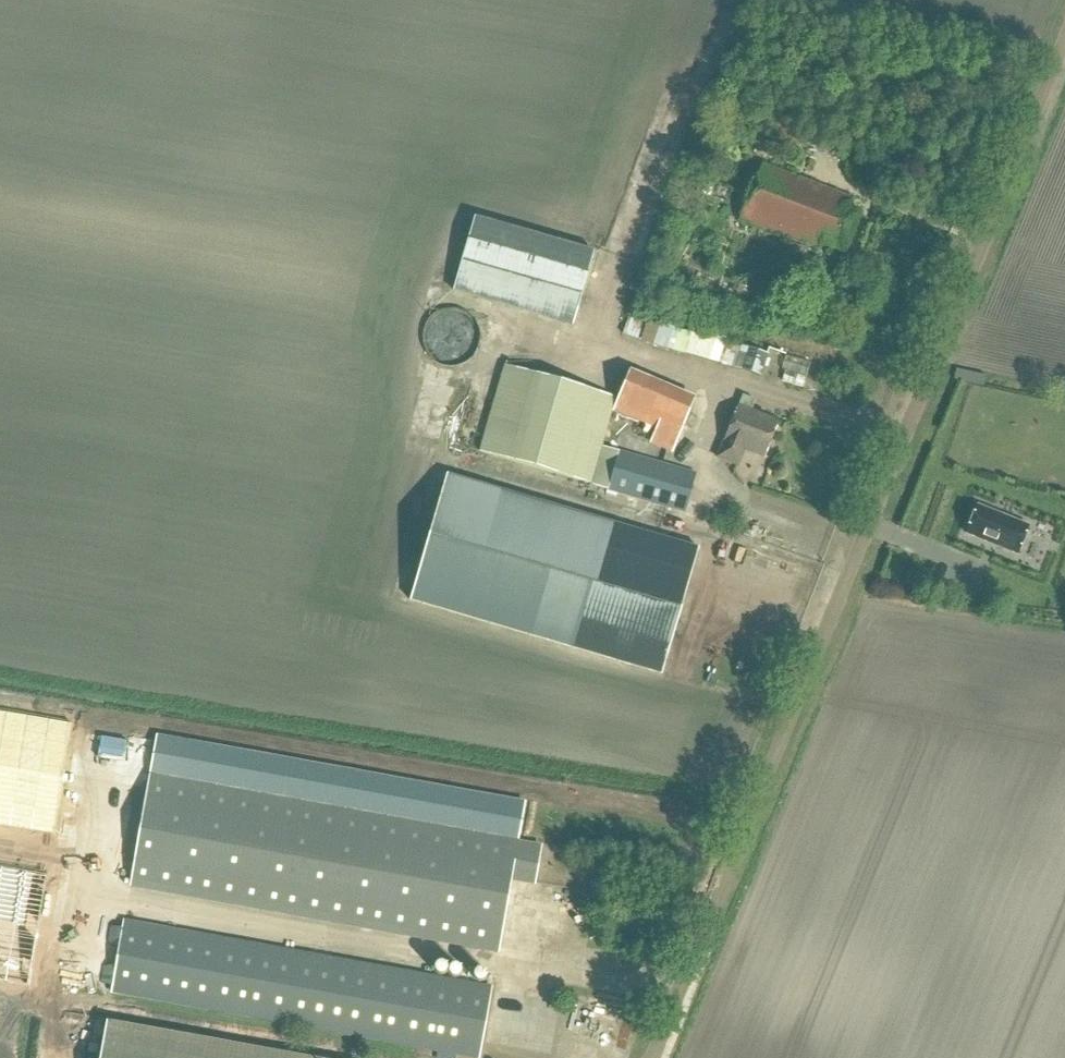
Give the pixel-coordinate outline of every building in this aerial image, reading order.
[(822,242),(843,250),(857,214),(848,210),(852,200),(762,165),(740,220),(802,244),(803,241),(819,248),(822,242)] [(453,292),(573,326),(595,253),(474,218),(453,292)] [(462,310),(451,309),(438,312),(429,320),(426,330),(425,340),(427,350),(432,359),(442,365),(453,366),(464,364),(471,359),(476,353),(480,345),(480,333),(477,322),(472,316),(462,310)] [(622,336),(761,376),(768,354),(628,314),(622,336)] [(628,373),(616,401),(504,368),(478,455),(589,487),(685,513),(696,475),(602,447),(611,412),(642,425),(637,439),(670,450),(691,400),(628,373)] [(741,467),(747,452),(764,459),(779,422),(750,411),(754,401),(743,396),(739,406),(738,406),(717,457),(741,467)] [(410,601),(662,675),(699,549),(447,475),(410,601)] [(1028,527),(978,506),(966,535),(1017,555),(1028,527)] [(0,713),(0,825),(54,834),(72,725),(0,713)] [(511,880),(535,884),(541,848),(517,843),(524,803),(157,737),(132,886),(498,953),(511,880)] [(0,870),(0,983),(28,988),(47,877),(0,870)] [(112,992),(479,1057),(491,989),(125,923),(112,992)] [(102,1057),(302,1057),(108,1023),(102,1057)]
